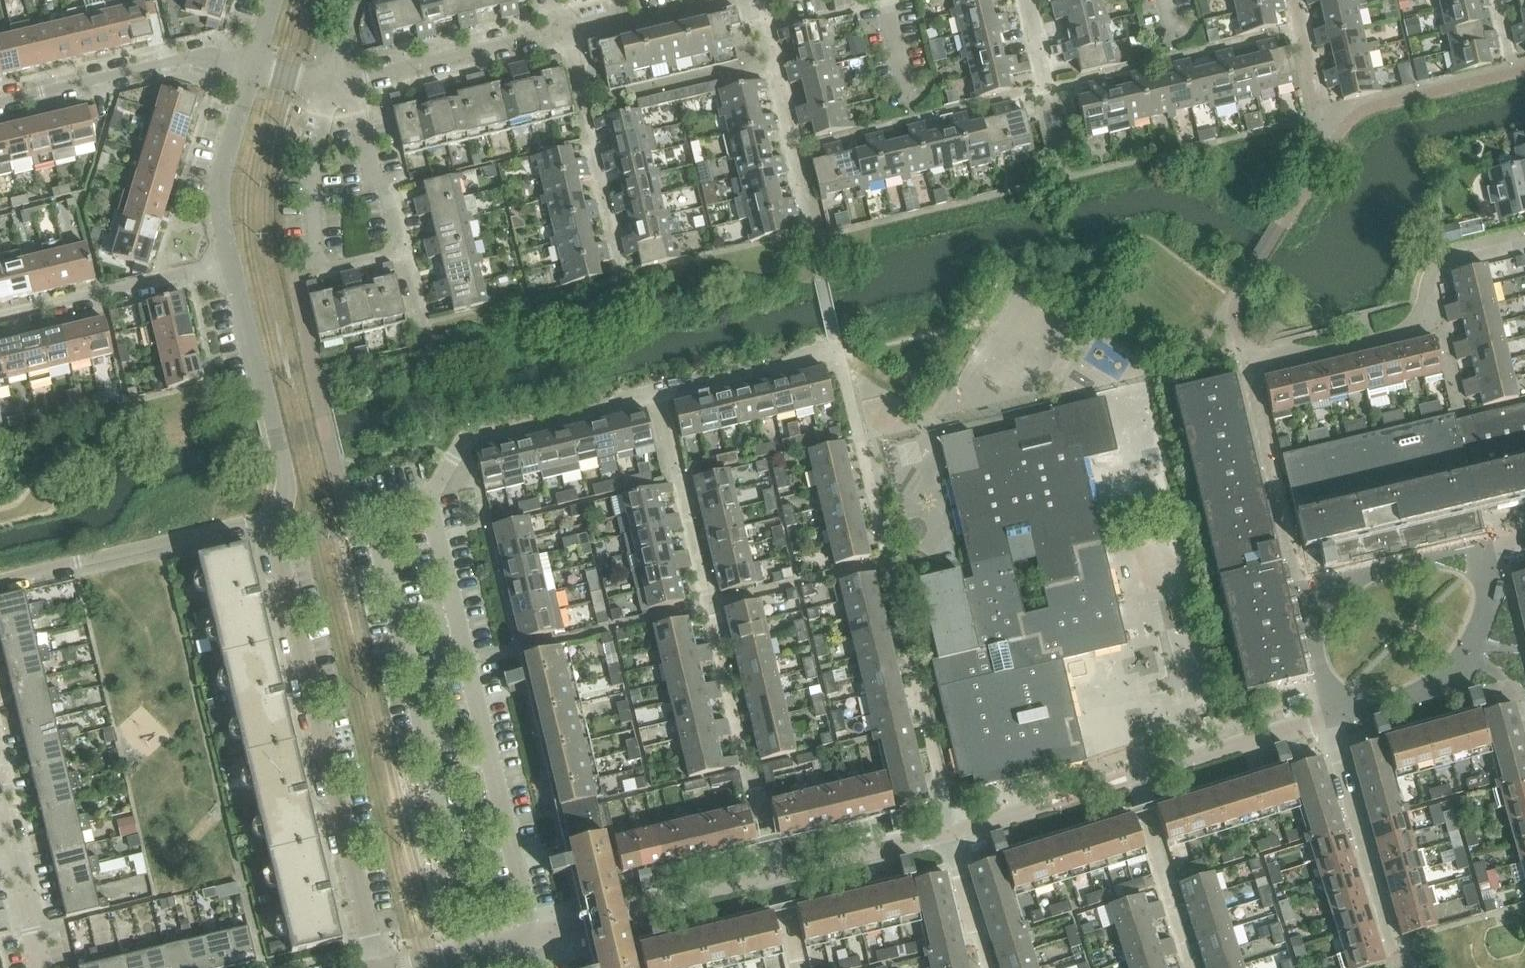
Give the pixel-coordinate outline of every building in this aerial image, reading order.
[(104,4),(106,14),(115,49),(133,44),(125,9),(123,0),(122,0),(104,4)] [(206,27),(218,30),(227,1),(223,0),(189,0),(186,12),(208,19),(206,27)] [(373,2),(383,48),(393,46),(391,34),(403,31),(395,0),(383,0),(373,2)] [(403,31),(415,28),(418,40),(427,38),(418,0),(395,0),(403,31)] [(427,38),(435,36),(433,24),(445,21),(440,0),(418,0),(427,38)] [(462,0),(440,0),(445,21),(457,18),(460,30),(469,28),(462,0)] [(469,28),(477,26),(475,14),(487,11),(484,0),(462,0),(469,28)] [(506,0),(484,0),(487,11),(499,8),(502,20),(511,18),(506,0)] [(530,1),(530,0),(506,0),(511,18),(520,16),(517,4),(530,1)] [(955,10),(951,11),(952,15),(990,6),(989,0),(953,0),(955,10)] [(1063,1),(1051,4),(1054,13),(1099,2),(1099,0),(1063,0),(1063,1)] [(1211,15),(1208,0),(1203,0),(1198,1),(1201,17),(1211,15)] [(1237,14),(1282,3),(1282,0),(1233,0),(1237,14)] [(1365,6),(1364,0),(1307,0),(1308,6),(1320,4),(1323,16),(1361,7),(1365,6)] [(1401,11),(1410,9),(1408,0),(1399,0),(1401,11)] [(1441,10),(1481,0),(1439,0),(1441,10)] [(1441,10),(1445,27),(1440,28),(1441,32),(1480,22),(1477,10),(1488,7),(1487,0),(1481,0),(1441,10)] [(1506,4),(1517,1),(1520,13),(1524,12),(1524,0),(1505,0),(1506,4)] [(1099,2),(1054,13),(1056,22),(1067,19),(1070,31),(1109,22),(1108,18),(1103,19),(1099,2)] [(148,17),(156,15),(153,3),(125,9),(133,44),(153,40),(148,17)] [(1282,3),(1237,14),(1241,31),(1236,32),(1237,37),(1276,28),(1272,14),(1284,12),(1282,3)] [(104,4),(85,9),(96,53),(115,49),(106,14),(104,4)] [(990,6),(952,15),(952,19),(957,18),(961,35),(1007,24),(1005,16),(993,18),(990,6)] [(1326,28),(1314,31),(1316,40),(1362,29),(1358,12),(1362,11),(1361,7),(1323,16),(1326,28)] [(736,8),(704,15),(715,62),(737,57),(730,28),(740,26),(736,8)] [(69,23),(77,58),(96,53),(85,9),(67,13),(69,23)] [(1523,26),(1512,28),(1514,37),(1524,34),(1524,12),(1520,13),(1523,26)] [(704,15),(682,21),(694,67),(715,62),(704,15)] [(1414,19),(1404,21),(1407,37),(1418,34),(1414,19)] [(682,21),(661,26),(672,72),(694,67),(682,21)] [(823,22),(778,33),(780,43),(792,40),(795,52),(833,43),(832,39),(828,40),(823,22)] [(1109,22),(1070,31),(1073,43),(1049,49),(1052,58),(1064,55),(1109,44),(1105,27),(1110,26),(1109,22)] [(1480,22),(1441,32),(1442,36),(1447,35),(1451,52),(1496,41),(1494,32),(1482,35),(1480,22)] [(69,23),(50,27),(59,62),(77,58),(69,23)] [(12,36),(20,71),(40,67),(31,32),(29,24),(11,28),(12,36)] [(965,52),(961,53),(962,57),(1000,48),(997,36),(1009,33),(1007,24),(961,35),(965,52)] [(661,26),(640,31),(651,77),(672,72),(661,26)] [(50,27),(31,32),(40,67),(59,62),(50,27)] [(1362,29),(1316,40),(1318,48),(1330,46),(1333,58),(1371,49),(1370,45),(1366,46),(1362,29)] [(640,31),(618,36),(629,82),(651,77),(640,31)] [(1217,33),(1207,35),(1209,42),(1219,40),(1217,33)] [(1514,37),(1516,46),(1524,44),(1524,34),(1514,37)] [(0,39),(0,68),(2,76),(20,71),(12,36),(0,39)] [(618,36),(587,43),(591,61),(601,59),(608,87),(629,82),(618,36)] [(1142,36),(1130,39),(1132,48),(1144,45),(1142,36)] [(1265,43),(1276,88),(1293,84),(1294,89),(1299,88),(1290,49),(1277,52),(1274,41),(1265,43)] [(1451,52),(1455,69),(1450,70),(1452,75),(1490,66),(1487,52),(1498,49),(1496,41),(1451,52)] [(830,48),(834,47),(833,43),(795,52),(798,64),(786,67),(788,76),(834,65),(830,48)] [(1256,45),(1259,57),(1247,59),(1256,98),(1260,97),(1259,92),(1276,88),(1265,43),(1256,45)] [(1109,44),(1064,55),(1066,63),(1077,61),(1080,74),(1119,65),(1118,60),(1113,61),(1109,44)] [(1000,48),(962,57),(962,61),(967,60),(971,77),(1017,66),(1015,58),(1003,60),(1000,48)] [(1371,49),(1333,58),(1336,70),(1324,73),(1326,82),(1372,71),(1368,54),(1372,53),(1371,49)] [(1232,51),(1223,53),(1234,98),(1251,94),(1252,99),(1256,98),(1247,59),(1235,62),(1232,51)] [(1214,55),(1217,67),(1205,69),(1214,109),(1235,104),(1234,98),(1223,53),(1214,55)] [(562,64),(560,55),(550,58),(552,66),(562,64)] [(1214,109),(1205,69),(1192,72),(1190,61),(1181,63),(1192,108),(1209,104),(1210,109),(1214,108),(1214,109)] [(526,63),(517,65),(532,126),(553,121),(542,74),(529,78),(526,63)] [(1017,66),(971,77),(975,94),(970,95),(972,100),(1010,91),(1007,77),(1031,72),(1029,63),(1017,66)] [(1172,65),(1175,76),(1163,79),(1172,118),(1176,117),(1175,112),(1192,108),(1181,63),(1172,65)] [(1410,64),(1398,67),(1400,75),(1412,72),(1410,64)] [(511,82),(500,85),(511,131),(532,126),(517,65),(508,68),(511,82)] [(834,65),(788,76),(790,85),(802,82),(805,94),(843,85),(842,81),(838,82),(834,65)] [(1425,65),(1415,68),(1418,83),(1429,81),(1425,65)] [(563,69),(542,74),(553,121),(574,116),(563,69)] [(1148,71),(1139,73),(1150,118),(1167,114),(1168,119),(1172,118),(1163,79),(1150,82),(1148,71)] [(1372,71),(1326,82),(1328,90),(1340,88),(1343,101),(1381,92),(1380,87),(1376,88),(1372,71)] [(484,73),(475,76),(477,84),(486,82),(484,73)] [(1139,73),(1130,75),(1133,86),(1121,89),(1130,128),(1134,127),(1133,122),(1150,118),(1139,73)] [(475,76),(466,78),(468,86),(477,84),(475,76)] [(719,91),(719,92),(723,109),(718,111),(719,115),(758,105),(755,93),(767,90),(764,81),(719,91)] [(1130,128),(1121,89),(1108,92),(1106,81),(1097,83),(1108,128),(1109,134),(1130,129),(1130,128)] [(717,82),(703,85),(706,95),(719,92),(719,91),(717,82)] [(442,83),(432,86),(447,146),(468,141),(457,95),(445,98),(442,83)] [(1097,83),(1088,85),(1091,96),(1078,100),(1087,138),(1092,137),(1091,132),(1108,128),(1097,83)] [(500,85),(478,90),(489,136),(511,131),(500,85)] [(703,85),(690,88),(692,98),(706,95),(703,85)] [(844,107),(840,90),(844,89),(843,85),(805,94),(808,106),(796,109),(798,118),(844,107)] [(427,102),(414,105),(425,151),(447,146),(432,86),(424,88),(427,102)] [(690,88),(677,91),(679,101),(692,98),(690,88)] [(156,111),(191,122),(200,92),(188,89),(185,96),(163,89),(156,111)] [(478,90),(457,95),(468,141),(489,136),(478,90)] [(677,91),(663,94),(666,104),(679,101),(677,91)] [(400,93),(390,96),(392,104),(402,102),(400,93)] [(663,94),(650,98),(652,108),(666,104),(663,94)] [(650,98),(637,101),(639,111),(639,110),(639,111),(652,108),(650,98)] [(1000,106),(1010,151),(1027,147),(1028,152),(1034,151),(1024,112),(1011,115),(1008,104),(1000,106)] [(414,105),(393,110),(404,157),(425,151),(414,105)] [(758,105),(719,115),(720,119),(725,118),(729,135),(774,124),(772,115),(761,118),(758,105)] [(993,155),(1010,151),(1000,106),(991,108),(994,120),(982,122),(991,161),(995,160),(993,155)] [(95,152),(93,145),(96,144),(90,121),(98,120),(95,107),(65,114),(75,157),(95,152)] [(844,107),(798,118),(800,127),(812,124),(815,137),(854,128),(852,123),(848,124),(844,107)] [(644,129),(639,111),(639,110),(639,111),(594,121),(596,131),(608,128),(611,141),(652,131),(649,131),(648,128),(644,129)] [(156,111),(150,132),(185,142),(191,122),(156,111)] [(112,121),(121,123),(123,115),(114,112),(112,121)] [(1259,113),(1244,117),(1247,132),(1263,128),(1259,113)] [(65,114),(44,119),(55,163),(76,158),(75,157),(65,114)] [(991,164),(991,161),(982,122),(969,125),(966,114),(958,116),(968,161),(970,169),(991,164)] [(958,116),(949,118),(951,130),(939,132),(948,171),(953,170),(951,165),(968,161),(958,116)] [(44,119),(23,124),(33,167),(33,168),(55,163),(44,119)] [(112,121),(109,129),(118,132),(121,123),(112,121)] [(23,124),(2,129),(12,172),(33,167),(23,124)] [(765,135),(777,132),(774,124),(729,135),(723,136),(728,157),(768,147),(765,135)] [(924,124),(916,126),(926,171),(943,167),(944,172),(948,171),(939,132),(927,135),(924,124)] [(910,139),(897,142),(906,181),(911,180),(909,175),(926,171),(916,126),(907,128),(910,139)] [(12,172),(2,129),(0,130),(0,177),(13,174),(12,172)] [(1213,129),(1198,133),(1200,143),(1215,140),(1213,129)] [(143,130),(136,150),(144,153),(179,163),(185,142),(150,132),(143,130)] [(614,153),(602,156),(604,164),(657,152),(652,131),(611,141),(614,153)] [(1492,174),(1495,188),(1487,190),(1491,205),(1499,203),(1503,219),(1524,214),(1524,133),(1513,136),(1520,167),(1492,174)] [(882,134),(874,136),(884,181),(901,177),(902,182),(906,181),(897,142),(885,145),(882,134)] [(868,150),(855,152),(864,191),(869,190),(867,185),(884,181),(874,136),(865,138),(868,150)] [(864,191),(855,152),(843,155),(840,144),(832,146),(842,191),(859,187),(860,192),(864,191)] [(826,159),(812,163),(821,201),(827,200),(825,195),(842,191),(832,146),(823,148),(826,159)] [(768,147),(728,157),(729,157),(730,161),(735,160),(739,177),(785,166),(782,157),(771,160),(768,147)] [(570,149),(531,158),(533,164),(537,162),(541,179),(587,169),(585,160),(573,163),(570,149)] [(654,171),(650,154),(657,152),(604,164),(606,173),(618,170),(621,183),(659,173),(658,170),(654,171)] [(102,153),(100,162),(108,164),(111,156),(102,153)] [(144,153),(138,173),(172,184),(179,163),(144,153)] [(479,155),(472,157),(474,167),(482,165),(479,155)] [(705,203),(717,202),(714,160),(701,161),(705,203)] [(100,162),(97,170),(106,173),(108,164),(100,162)] [(739,177),(743,194),(738,195),(739,199),(778,190),(775,177),(787,175),(785,166),(739,177)] [(545,196),(541,197),(542,201),(580,192),(577,180),(589,177),(587,169),(541,179),(545,196)] [(138,173),(136,173),(130,171),(124,192),(166,205),(172,184),(138,173)] [(659,173),(621,183),(624,195),(612,198),(614,206),(660,196),(656,179),(660,178),(659,173)] [(461,175),(423,184),(426,198),(414,200),(417,209),(462,198),(458,181),(463,180),(461,175)] [(61,188),(63,196),(71,194),(69,185),(61,188)] [(61,188),(52,190),(54,198),(63,196),(61,188)] [(778,190),(739,199),(734,200),(739,221),(749,219),(795,208),(792,199),(781,202),(778,190)] [(915,190),(909,191),(914,212),(920,211),(915,190)] [(943,190),(933,192),(936,205),(947,203),(943,190)] [(909,191),(902,193),(907,214),(914,212),(909,191)] [(124,192),(118,212),(126,215),(160,225),(166,205),(124,192)] [(580,192),(542,201),(543,206),(547,204),(551,221),(597,211),(595,202),(583,205),(580,192)] [(19,197),(21,206),(30,204),(28,195),(19,197)] [(90,195),(87,203),(96,206),(98,197),(90,195)] [(660,196),(614,206),(616,215),(628,212),(631,225),(669,215),(668,212),(664,213),(660,196)] [(19,197),(10,200),(12,208),(21,206),(19,197)] [(462,198),(417,209),(419,218),(430,215),(433,227),(472,218),(471,214),(466,215),(462,198)] [(75,199),(67,202),(69,210),(78,208),(75,199)] [(87,203),(85,211),(94,214),(96,206),(87,203)] [(32,210),(34,219),(43,217),(41,208),(32,210)] [(795,208),(749,219),(753,236),(748,237),(750,242),(788,233),(785,219),(797,217),(795,208)] [(32,210),(24,212),(26,221),(34,219),(32,210)] [(555,238),(551,239),(552,243),(590,234),(587,222),(599,219),(597,211),(551,221),(555,238)] [(126,215),(119,236),(154,246),(160,225),(126,215)] [(631,225),(634,237),(622,240),(624,248),(670,238),(665,221),(670,220),(669,215),(631,225)] [(702,217),(693,219),(695,230),(705,227),(702,217)] [(468,223),(473,222),(472,218),(433,227),(436,240),(424,242),(427,251),(472,240),(468,223)] [(515,218),(511,219),(514,230),(524,228),(523,223),(515,218)] [(1458,225),(1438,229),(1434,230),(1435,234),(1437,245),(1443,243),(1461,239),(1458,225)] [(607,253),(605,244),(593,247),(590,234),(552,243),(553,248),(557,246),(561,263),(607,253)] [(135,264),(133,272),(145,275),(154,246),(119,236),(113,257),(135,264)] [(670,238),(624,248),(626,257),(638,254),(641,268),(680,259),(678,254),(674,255),(670,238)] [(472,240),(427,251),(429,260),(440,257),(443,269),(482,260),(481,256),(476,257),(472,240)] [(73,286),(65,251),(64,251),(62,241),(41,246),(44,256),(52,291),(73,286)] [(65,251),(73,286),(95,281),(87,246),(65,251)] [(0,256),(0,259),(2,266),(1,266),(10,301),(31,296),(23,261),(20,251),(0,256)] [(561,263),(565,280),(561,281),(562,287),(601,277),(597,264),(609,261),(607,253),(561,263)] [(44,256),(23,261),(31,296),(52,291),(44,256)] [(1515,259),(1518,269),(1524,268),(1524,256),(1515,259)] [(482,260),(443,269),(446,282),(434,284),(437,293),(482,282),(478,265),(483,264),(482,260)] [(392,263),(382,265),(384,273),(394,271),(392,263)] [(0,267),(0,304),(10,301),(1,266),(0,267)] [(1451,274),(1456,293),(1490,285),(1486,266),(1451,274)] [(358,271),(349,273),(364,334),(385,329),(374,282),(361,285),(358,271)] [(344,289),(331,292),(342,339),(364,334),(349,273),(340,275),(344,289)] [(396,277),(374,282),(385,329),(407,324),(396,277)] [(319,295),(317,289),(318,289),(316,281),(306,283),(309,298),(320,344),(342,339),(331,292),(319,295)] [(482,282),(437,293),(439,302),(450,299),(453,313),(492,303),(491,298),(486,299),(482,282)] [(1456,293),(1460,312),(1495,304),(1490,285),(1456,293)] [(183,295),(140,305),(146,327),(188,317),(183,295)] [(1460,312),(1465,331),(1500,323),(1495,304),(1460,312)] [(1453,306),(1445,308),(1447,315),(1454,313),(1453,306)] [(118,311),(109,313),(111,321),(120,319),(118,311)] [(1454,313),(1447,315),(1449,324),(1457,322),(1454,313)] [(188,317),(146,327),(151,348),(158,346),(193,338),(188,317)] [(83,325),(91,360),(113,355),(105,320),(83,325)] [(1500,323),(1465,331),(1469,350),(1504,342),(1500,323)] [(83,325),(62,330),(70,365),(91,360),(83,325)] [(62,330),(41,335),(49,370),(70,365),(62,330)] [(41,335),(20,340),(28,375),(30,383),(51,378),(49,370),(41,335)] [(193,338),(158,346),(163,368),(198,359),(193,338)] [(1434,338),(1414,343),(1422,378),(1424,386),(1444,381),(1434,338)] [(0,345),(0,351),(7,380),(28,375),(20,340),(0,345)] [(1469,350),(1474,369),(1509,361),(1504,342),(1469,350)] [(1414,343),(1396,348),(1404,382),(1422,378),(1414,343)] [(1462,343),(1454,345),(1456,353),(1464,351),(1462,343)] [(126,345),(117,347),(119,356),(128,354),(126,345)] [(367,348),(355,351),(357,361),(369,358),(367,348)] [(1406,390),(1404,382),(1396,348),(1377,352),(1387,394),(1406,390)] [(9,388),(7,380),(0,351),(0,390),(9,388)] [(1464,351),(1456,353),(1458,361),(1465,359),(1464,351)] [(1377,352),(1358,356),(1366,391),(1368,391),(1371,400),(1387,396),(1387,394),(1377,352)] [(128,354),(119,356),(121,364),(130,362),(128,354)] [(1358,356),(1340,361),(1348,396),(1366,391),(1358,356)] [(198,359),(163,368),(168,390),(203,381),(198,359)] [(1340,361),(1321,365),(1329,400),(1348,396),(1340,361)] [(1509,361),(1474,369),(1478,388),(1513,380),(1509,361)] [(1321,365),(1302,370),(1310,405),(1329,400),(1321,365)] [(805,373),(813,408),(833,403),(825,368),(805,373)] [(1302,370),(1284,374),(1292,409),(1310,405),(1302,370)] [(805,373),(786,377),(795,412),(813,408),(805,373)] [(1284,374),(1264,379),(1274,421),(1294,417),(1292,409),(1284,374)] [(786,377),(768,382),(776,417),(795,412),(786,377)] [(1234,377),(1174,391),(1246,694),(1306,679),(1234,377)] [(1471,380),(1463,382),(1465,391),(1473,389),(1471,380)] [(1513,380),(1478,388),(1483,407),(1518,399),(1513,380)] [(768,382),(749,386),(757,421),(776,417),(768,382)] [(749,386),(730,391),(739,425),(757,421),(749,386)] [(136,389),(128,391),(130,399),(138,397),(136,389)] [(1473,389),(1465,391),(1467,398),(1474,397),(1473,389)] [(730,391),(712,395),(720,430),(739,425),(730,391)] [(108,395),(100,397),(102,406),(110,404),(108,395)] [(712,395),(693,400),(701,434),(720,430),(712,395)] [(102,406),(100,397),(91,399),(93,408),(102,406)] [(693,400),(673,404),(681,439),(701,434),(693,400)] [(1087,763),(1085,756),(1076,719),(1062,661),(1127,646),(1108,564),(1103,545),(1083,461),(1098,457),(1117,453),(1117,451),(1115,451),(1103,401),(1070,409),(1053,413),(1014,422),(1016,431),(974,442),(971,432),(940,440),(942,450),(945,461),(949,478),(949,479),(969,562),(972,574),(978,572),(980,578),(962,582),(960,571),(945,575),(932,578),(919,581),(937,660),(931,662),(960,780),(972,776),(975,789),(984,787),(993,785),(1087,763)] [(1429,404),(1431,415),(1441,412),(1439,402),(1429,404)] [(21,404),(14,406),(16,414),(23,413),(21,404)] [(1429,404),(1418,407),(1421,417),(1431,415),(1429,404)] [(68,414),(66,405),(58,407),(60,416),(68,414)] [(1471,418),(1484,471),(1477,473),(1465,419),(1455,422),(1453,415),(1431,421),(1431,418),(1424,420),(1424,422),(1282,456),(1304,549),(1306,549),(1307,552),(1313,556),(1320,554),(1324,568),(1343,564),(1343,563),(1351,561),(1351,562),(1352,561),(1351,558),(1384,551),(1384,552),(1388,554),(1481,532),(1476,512),(1475,508),(1524,497),(1524,405),(1471,418)] [(58,407),(49,409),(51,418),(60,416),(58,407)] [(626,416),(634,450),(654,446),(646,411),(626,416)] [(1391,413),(1394,423),(1404,421),(1402,411),(1391,413)] [(1391,413),(1381,415),(1384,426),(1394,423),(1391,413)] [(24,415),(16,417),(18,426),(26,424),(24,415)] [(626,416),(607,420),(616,455),(634,450),(626,416)] [(16,417),(7,419),(9,428),(18,426),(16,417)] [(1364,419),(1354,422),(1357,432),(1367,430),(1364,419)] [(607,420),(589,425),(597,459),(599,467),(617,462),(616,455),(607,420)] [(1354,422),(1344,424),(1346,435),(1357,432),(1354,422)] [(589,425),(570,429),(578,464),(597,459),(589,425)] [(839,428),(829,430),(831,441),(842,438),(839,428)] [(1327,428),(1317,431),(1319,441),(1329,439),(1327,428)] [(570,429),(551,433),(561,476),(580,471),(578,464),(570,429)] [(1317,431),(1306,433),(1309,444),(1319,441),(1317,431)] [(551,433),(533,438),(541,473),(543,480),(561,476),(551,433)] [(801,437),(803,447),(813,445),(811,434),(801,437)] [(801,437),(790,439),(793,450),(803,447),(801,437)] [(1291,448),(1289,437),(1278,440),(1281,450),(1291,448)] [(533,438),(514,442),(522,477),(541,473),(533,438)] [(511,443),(495,447),(505,489),(524,485),(522,477),(514,442),(511,443)] [(763,446),(766,456),(776,454),(773,443),(763,446)] [(843,443),(808,451),(813,470),(847,462),(843,443)] [(763,446),(753,448),(755,459),(766,456),(763,446)] [(495,447),(475,451),(486,494),(505,489),(495,447)] [(726,455),(728,465),(739,463),(736,452),(726,455)] [(726,455),(716,457),(718,468),(728,465),(726,455)] [(698,461),(687,464),(690,474),(700,472),(698,461)] [(766,461),(755,464),(758,474),(768,472),(766,461)] [(847,462),(813,470),(817,489),(852,481),(847,462)] [(783,467),(773,470),(775,480),(786,477),(783,467)] [(728,470),(694,478),(698,498),(733,490),(728,470)] [(650,473),(640,475),(643,485),(653,483),(650,473)] [(640,475),(630,477),(632,488),(643,485),(640,475)] [(788,488),(786,477),(775,480),(778,490),(788,488)] [(856,500),(852,481),(817,489),(822,508),(856,500)] [(603,484),(605,494),(616,492),(613,482),(603,484)] [(603,484),(593,486),(595,497),(605,494),(603,484)] [(670,484),(663,486),(665,495),(673,493),(670,484)] [(657,487),(622,496),(627,515),(661,507),(657,487)] [(576,490),(565,493),(568,503),(578,501),(576,490)] [(733,490),(698,498),(703,517),(737,509),(733,490)] [(772,490),(762,492),(764,502),(775,500),(772,490)] [(565,493),(555,495),(558,506),(568,503),(565,493)] [(528,502),(531,512),(541,510),(538,499),(528,502)] [(775,500),(764,502),(767,513),(777,510),(775,500)] [(856,500),(822,508),(826,528),(861,519),(856,500)] [(528,502),(518,504),(520,515),(531,512),(528,502)] [(792,505),(782,507),(784,517),(795,515),(792,505)] [(580,506),(570,508),(572,518),(583,516),(580,506)] [(661,507),(627,515),(631,534),(666,526),(661,507)] [(500,508),(490,511),(492,521),(502,519),(500,508)] [(737,509),(703,517),(707,536),(742,527),(737,509)] [(678,514),(670,516),(672,524),(679,523),(678,514)] [(795,515),(784,517),(787,528),(797,525),(795,515)] [(528,518),(493,526),(498,546),(533,538),(528,518)] [(861,519),(826,528),(831,547),(865,538),(861,519)] [(679,523),(672,524),(674,533),(681,531),(679,523)] [(666,526),(631,534),(636,553),(670,545),(666,526)] [(742,527),(707,536),(712,554),(746,546),(742,527)] [(781,527),(771,529),(773,540),(784,537),(781,527)] [(587,534),(576,536),(579,547),(589,544),(587,534)] [(784,537),(773,540),(776,550),(786,547),(784,537)] [(533,538),(498,546),(502,565),(537,557),(533,538)] [(870,557),(865,538),(831,547),(835,566),(870,557)] [(801,542),(791,544),(793,555),(804,552),(801,542)] [(589,544),(579,547),(581,557),(592,554),(589,544)] [(670,545),(636,553),(640,571),(675,563),(670,545)] [(198,558),(221,657),(272,645),(248,546),(198,558)] [(746,546),(712,554),(716,573),(751,565),(746,546)] [(686,552),(679,554),(681,562),(688,560),(686,552)] [(537,557),(502,565),(507,583),(541,575),(537,557)] [(688,560),(681,562),(682,570),(690,568),(688,560)] [(675,563),(640,571),(632,573),(637,592),(679,582),(675,563)] [(751,565),(716,573),(721,593),(756,585),(755,584),(763,582),(759,563),(751,565)] [(807,565),(796,567),(799,578),(809,575),(807,565)] [(791,569),(781,571),(783,582),(794,579),(791,569)] [(596,571),(585,573),(588,584),(598,581),(596,571)] [(1512,576),(1524,632),(1524,573),(1512,576)] [(877,741),(885,775),(771,802),(779,837),(887,811),(891,827),(885,828),(887,834),(893,833),(904,830),(899,808),(928,801),(911,730),(874,574),(839,582),(875,735),(873,735),(874,739),(874,741),(877,741)] [(541,575),(507,583),(511,602),(546,594),(541,575)] [(598,581),(588,584),(590,594),(601,592),(598,581)] [(679,582),(637,592),(641,612),(684,602),(679,582)] [(811,585),(801,588),(803,598),(814,596),(811,585)] [(796,589),(786,591),(788,602),(799,599),(796,589)] [(0,598),(0,621),(39,612),(37,604),(28,606),(25,592),(0,598)] [(546,594),(511,602),(516,621),(559,610),(555,592),(546,594)] [(725,609),(729,628),(764,620),(759,601),(725,609)] [(190,603),(182,605),(184,612),(192,610),(190,603)] [(817,608),(806,611),(809,621),(819,619),(817,608)] [(621,609),(610,612),(613,622),(623,619),(621,609)] [(559,610),(516,621),(520,641),(564,630),(559,610)] [(0,621),(0,639),(1,643),(35,635),(32,622),(41,620),(39,612),(0,621)] [(606,613),(595,615),(598,626),(608,623),(606,613)] [(688,619),(653,626),(658,646),(692,638),(688,619)] [(764,620),(729,628),(734,647),(768,639),(764,620)] [(804,620),(793,623),(796,633),(806,631),(804,620)] [(626,629),(615,632),(618,642),(628,640),(626,629)] [(806,631),(796,633),(798,643),(808,641),(806,631)] [(611,633),(600,636),(603,646),(613,644),(611,633)] [(35,635),(1,643),(6,664),(49,654),(47,646),(38,648),(35,635)] [(813,638),(815,648),(826,646),(823,635),(813,638)] [(658,646),(662,665),(697,656),(692,638),(658,646)] [(768,639),(734,647),(738,666),(773,658),(768,639)] [(221,657),(245,756),(295,744),(272,645),(221,657)] [(709,645),(701,647),(703,655),(711,653),(709,645)] [(826,646),(815,648),(818,659),(828,656),(826,646)] [(781,949),(773,915),(665,940),(661,924),(668,923),(666,917),(660,918),(648,921),(654,943),(630,949),(623,916),(613,876),(636,871),(642,893),(653,890),(659,889),(658,882),(652,884),(648,868),(755,842),(747,808),(615,839),(607,804),(597,806),(597,803),(596,800),(595,801),(559,649),(524,657),(528,671),(519,673),(505,676),(508,688),(510,694),(516,693),(514,687),(522,685),(530,683),(561,811),(572,857),(555,861),(554,855),(548,857),(550,864),(549,864),(552,876),(571,872),(573,886),(583,926),(593,967),(702,967),(781,949)] [(711,653),(703,655),(705,663),(713,662),(711,653)] [(49,654),(6,664),(11,685),(45,677),(42,664),(51,662),(49,654)] [(662,665),(667,684),(701,675),(697,656),(662,665)] [(738,666),(743,685),(777,677),(773,658),(738,666)] [(802,660),(804,670),(815,668),(812,658),(802,660)] [(608,667),(610,677),(620,675),(618,665),(608,667)] [(815,668),(804,670),(807,681),(817,678),(815,668)] [(822,675),(824,686),(835,683),(832,673),(822,675)] [(620,675),(610,677),(612,687),(623,685),(620,675)] [(701,675),(667,684),(671,703),(706,694),(701,675)] [(45,677),(11,685),(16,706),(59,696),(57,688),(48,690),(45,677)] [(743,685),(747,704),(782,696),(777,677),(743,685)] [(717,683),(710,684),(712,693),(720,691),(717,683)] [(835,683),(824,686),(827,696),(837,693),(835,683)] [(1368,817),(1368,818),(1369,818),(1370,821),(1371,823),(1407,813),(1407,811),(1406,807),(1403,807),(1394,774),(1489,748),(1498,781),(1495,782),(1497,787),(1497,789),(1524,781),(1524,745),(1514,704),(1485,712),(1484,709),(1479,690),(1467,693),(1468,694),(1461,695),(1463,701),(1469,700),(1473,712),(1474,715),(1390,738),(1389,735),(1386,723),(1392,721),(1390,715),(1384,717),(1384,716),(1373,719),(1378,738),(1379,742),(1350,749),(1369,817),(1368,817)] [(638,691),(630,693),(632,703),(640,701),(638,691)] [(720,691),(712,693),(714,701),(721,699),(720,691)] [(671,703),(676,721),(710,713),(706,694),(671,703)] [(811,698),(813,708),(824,705),(821,695),(811,698)] [(59,696),(16,706),(21,727),(55,719),(52,706),(61,704),(59,696)] [(782,696),(747,704),(752,723),(786,715),(782,696)] [(217,700),(206,702),(208,711),(219,708),(217,700)] [(627,702),(616,704),(619,715),(629,712),(627,702)] [(824,705),(813,708),(816,718),(826,716),(824,705)] [(219,710),(207,713),(210,726),(222,723),(219,710)] [(831,714),(833,724),(844,721),(841,711),(831,714)] [(632,722),(629,712),(619,715),(621,725),(632,722)] [(676,721),(680,740),(715,732),(710,713),(676,721)] [(752,723),(756,742),(791,734),(786,715),(752,723)] [(55,719),(21,727),(26,748),(69,738),(67,730),(58,732),(55,719)] [(726,720),(719,722),(721,731),(728,729),(726,720)] [(844,721),(833,724),(836,734),(846,732),(844,721)] [(112,729),(103,731),(106,743),(115,741),(112,729)] [(728,729),(721,731),(722,738),(730,736),(728,729)] [(680,740),(685,759),(719,751),(715,732),(680,740)] [(830,733),(820,736),(822,746),(833,744),(830,733)] [(791,734),(756,742),(761,761),(795,753),(791,734)] [(62,748),(71,746),(69,738),(26,748),(31,770),(65,761),(62,748)] [(625,742),(628,752),(638,749),(636,739),(625,742)] [(245,756),(268,854),(319,842),(295,744),(245,756)] [(1274,749),(1268,751),(1270,757),(1276,755),(1279,766),(1154,805),(1167,844),(1297,803),(1307,836),(1305,836),(1306,842),(1307,844),(1310,843),(1344,832),(1345,832),(1344,831),(1343,831),(1343,830),(1342,826),(1342,825),(1341,825),(1320,758),(1292,767),(1285,745),(1274,749)] [(638,749),(628,752),(630,762),(641,760),(638,749)] [(719,751),(685,759),(689,778),(724,770),(719,751)] [(109,753),(108,756),(109,760),(112,762),(116,761),(118,758),(117,754),(114,752),(109,753)] [(817,753),(807,755),(809,764),(819,761),(817,753)] [(807,755),(796,758),(798,766),(809,764),(807,755)] [(735,757),(727,759),(730,768),(737,767),(735,757)] [(791,759),(781,761),(783,770),(793,768),(791,759)] [(65,761),(31,770),(36,791),(79,780),(77,772),(68,775),(65,761)] [(781,761),(771,764),(773,773),(783,770),(781,761)] [(771,764),(762,766),(767,787),(776,785),(773,773),(771,764)] [(739,772),(730,774),(732,782),(735,795),(744,793),(739,772)] [(730,774),(720,776),(722,785),(732,782),(730,774)] [(1486,775),(1476,778),(1479,788),(1489,786),(1486,775)] [(720,776),(709,778),(711,787),(722,785),(720,776)] [(645,778),(634,780),(637,791),(647,788),(645,778)] [(1476,778),(1466,781),(1469,791),(1479,788),(1476,778)] [(79,780),(36,791),(41,812),(75,804),(72,790),(81,788),(79,780)] [(704,780),(694,782),(696,791),(706,788),(704,780)] [(1492,790),(1498,810),(1505,808),(1524,802),(1524,781),(1497,789),(1492,790)] [(694,782),(683,785),(685,793),(696,791),(694,782)] [(1449,786),(1439,788),(1442,799),(1452,796),(1449,786)] [(1439,788),(1429,791),(1432,801),(1442,799),(1439,788)] [(1465,797),(1455,800),(1458,811),(1468,808),(1465,797)] [(1505,808),(1510,826),(1524,822),(1524,802),(1505,808)] [(75,804),(41,812),(46,833),(89,823),(87,815),(78,817),(75,804)] [(1453,811),(1442,814),(1445,824),(1455,821),(1453,811)] [(991,941),(991,942),(992,942),(1000,967),(1037,967),(1025,932),(1028,931),(1027,929),(1026,923),(1023,924),(1013,892),(1144,851),(1132,812),(1007,851),(1003,840),(1009,838),(1007,832),(1001,834),(990,837),(997,859),(968,868),(989,935),(988,935),(989,936),(991,939),(991,941)] [(1371,823),(1370,824),(1370,825),(1371,824),(1376,843),(1410,834),(1405,815),(1408,814),(1407,813),(1371,823)] [(134,817),(120,820),(124,836),(137,833),(134,817)] [(1455,821),(1445,824),(1448,834),(1458,831),(1455,821)] [(1510,826),(1515,845),(1524,842),(1524,822),(1510,826)] [(89,823),(46,833),(51,854),(85,846),(82,833),(91,831),(89,823)] [(1473,825),(1463,828),(1465,838),(1476,836),(1473,825)] [(1296,831),(1286,834),(1289,844),(1299,841),(1296,831)] [(1344,832),(1310,843),(1316,862),(1350,851),(1344,832)] [(1410,834),(1376,843),(1381,862),(1415,852),(1410,834)] [(138,835),(128,838),(131,849),(141,846),(138,835)] [(1476,836),(1465,838),(1468,849),(1478,846),(1476,836)] [(1277,837),(1267,840),(1270,850),(1280,847),(1277,837)] [(1267,840),(1257,843),(1260,853),(1270,850),(1267,840)] [(319,842),(268,854),(292,953),(342,941),(319,842)] [(1515,845),(1521,863),(1524,862),(1524,842),(1515,845)] [(85,846),(51,854),(56,875),(99,864),(97,857),(88,859),(85,846)] [(1241,848),(1230,851),(1234,862),(1244,858),(1241,848)] [(1463,848),(1452,851),(1455,861),(1466,858),(1463,848)] [(1415,852),(1381,862),(1386,880),(1420,871),(1428,869),(1423,850),(1415,852)] [(1230,851),(1220,854),(1224,865),(1234,862),(1230,851)] [(1350,851),(1316,862),(1322,881),(1356,870),(1350,851)] [(919,916),(927,950),(924,951),(925,955),(925,957),(963,948),(962,946),(961,942),(962,942),(962,941),(961,942),(945,874),(916,880),(911,858),(899,861),(893,863),(895,869),(901,867),(905,883),(796,909),(804,944),(919,916)] [(1466,858),(1455,861),(1458,871),(1468,868),(1466,858)] [(1259,859),(1249,862),(1252,872),(1262,869),(1259,859)] [(1204,860),(1194,863),(1197,873),(1207,870),(1204,860)] [(1483,862),(1473,865),(1475,875),(1486,873),(1483,862)] [(1194,863),(1184,866),(1187,876),(1197,873),(1194,863)] [(1277,863),(1267,866),(1270,876),(1280,873),(1277,863)] [(99,864),(56,875),(61,896),(95,888),(92,875),(101,873),(99,864)] [(1356,870),(1322,881),(1327,899),(1361,888),(1356,870)] [(1420,871),(1386,880),(1391,899),(1426,889),(1420,871)] [(1179,884),(1185,903),(1219,892),(1213,873),(1179,884)] [(1280,873),(1270,876),(1273,886),(1283,883),(1280,873)] [(1486,873),(1475,875),(1478,886),(1489,883),(1486,873)] [(1142,879),(1132,882),(1135,892),(1145,889),(1142,879)] [(218,886),(221,898),(242,892),(239,881),(218,886)] [(1132,882),(1122,885),(1125,895),(1135,892),(1132,882)] [(1473,885),(1463,888),(1465,898),(1476,895),(1473,885)] [(1257,890),(1260,900),(1271,897),(1268,887),(1257,890)] [(1426,889),(1391,899),(1396,917),(1431,908),(1439,906),(1433,887),(1426,889)] [(95,888),(61,896),(66,918),(109,908),(107,899),(98,901),(95,888)] [(215,888),(203,891),(205,899),(217,896),(215,888)] [(1361,888),(1327,899),(1333,917),(1367,907),(1361,888)] [(1105,890),(1096,893),(1099,904),(1109,901),(1105,890)] [(1219,892),(1185,903),(1191,921),(1225,911),(1219,892)] [(1096,893),(1085,897),(1089,907),(1099,904),(1096,893)] [(1109,906),(1115,924),(1149,914),(1143,895),(1109,906)] [(1476,895),(1465,898),(1468,908),(1479,905),(1476,895)] [(268,896),(258,898),(260,905),(270,903),(268,896)] [(1271,897),(1260,900),(1264,910),(1274,907),(1271,897)] [(173,898),(161,901),(163,910),(175,907),(173,898)] [(1288,900),(1278,903),(1281,913),(1292,910),(1288,900)] [(1493,900),(1483,903),(1486,914),(1496,911),(1493,900)] [(1069,902),(1059,905),(1063,915),(1072,912),(1069,902)] [(1152,905),(1155,913),(1162,911),(1160,902),(1152,905)] [(1059,905),(1049,908),(1052,918),(1063,915),(1059,905)] [(1367,907),(1333,917),(1339,936),(1373,925),(1367,907)] [(1431,908),(1396,917),(1402,937),(1436,927),(1431,908)] [(1292,910),(1281,913),(1284,924),(1295,920),(1292,910)] [(1040,911),(1030,914),(1033,924),(1044,921),(1040,911)] [(1162,911),(1155,913),(1157,921),(1165,918),(1162,911)] [(1191,921),(1197,940),(1231,929),(1225,911),(1191,921)] [(1149,914),(1115,924),(1120,943),(1154,932),(1149,914)] [(188,920),(180,922),(182,931),(190,929),(188,920)] [(232,922),(224,924),(234,967),(256,962),(248,928),(234,931),(232,922)] [(1279,923),(1269,926),(1272,936),(1282,933),(1279,923)] [(218,935),(205,938),(212,967),(230,967),(234,967),(224,924),(216,926),(218,935)] [(1088,925),(1081,927),(1083,935),(1090,933),(1088,925)] [(1373,925),(1339,936),(1344,953),(1344,954),(1379,943),(1373,925)] [(1065,929),(1068,938),(1078,935),(1075,926),(1065,929)] [(1197,940),(1202,958),(1236,948),(1231,929),(1197,940)] [(182,934),(190,967),(212,967),(205,938),(192,941),(190,932),(182,934)] [(1154,932),(1120,943),(1126,962),(1160,951),(1154,932)] [(1285,943),(1282,933),(1272,936),(1275,947),(1285,943)] [(163,948),(168,967),(190,967),(182,934),(174,936),(176,945),(163,948)] [(1081,946),(1078,935),(1068,938),(1071,949),(1081,946)] [(1300,937),(1290,940),(1293,950),(1303,947),(1300,937)] [(1171,939),(1164,942),(1166,950),(1174,947),(1171,939)] [(140,944),(146,967),(168,967),(163,948),(150,951),(148,942),(140,944)] [(915,943),(905,946),(907,956),(918,954),(915,943)] [(1379,943),(1344,954),(1344,953),(1336,956),(1340,967),(1368,967),(1385,963),(1379,943)] [(121,958),(123,967),(146,967),(140,944),(132,946),(134,955),(121,958)] [(1176,955),(1174,947),(1166,950),(1169,958),(1176,955)] [(1303,947),(1293,950),(1296,960),(1306,957),(1303,947)] [(896,948),(886,950),(889,961),(899,958),(896,948)] [(963,949),(964,949),(964,948),(963,948),(925,957),(926,958),(928,957),(931,967),(968,967),(963,949)] [(1205,967),(1237,967),(1242,966),(1236,948),(1202,958),(1205,967)] [(886,950),(876,953),(878,963),(889,961),(886,950)] [(1160,951),(1126,962),(1128,967),(1166,967),(1160,951)] [(98,954),(101,967),(123,967),(121,958),(108,961),(106,952),(98,954)] [(92,965),(78,967),(101,967),(98,954),(90,956),(92,965)] [(849,959),(851,967),(858,967),(861,967),(859,957),(849,959)] [(838,962),(840,967),(851,967),(849,959),(838,962)] [(1282,967),(1293,967),(1290,960),(1280,963),(1282,967)]
